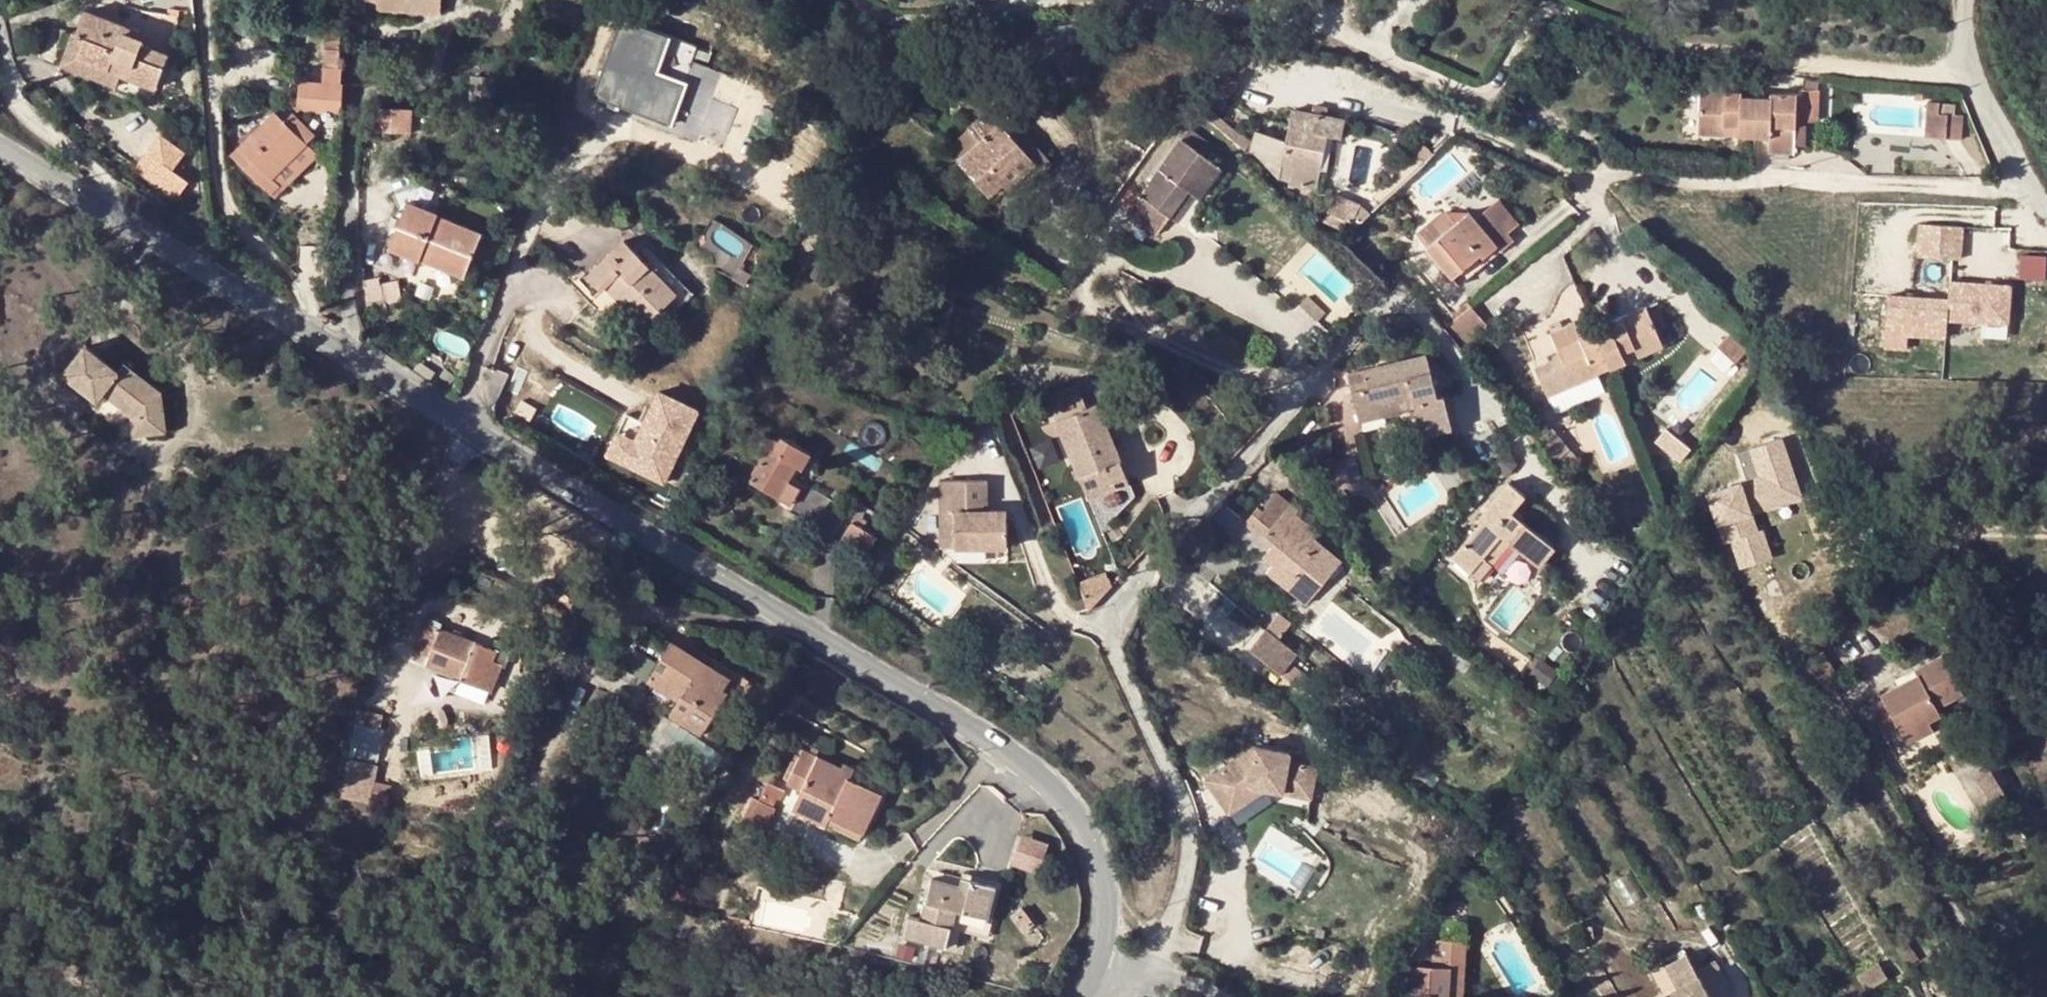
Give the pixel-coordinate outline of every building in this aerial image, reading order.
[(365,0),(346,0),(346,8),(364,8),(364,1),(365,0)] [(377,0),(376,8),(413,9),(438,11),(438,0),(371,0),(377,0)] [(412,18),(413,9),(376,8),(376,17),(412,18)] [(123,24),(86,10),(77,32),(85,35),(77,57),(120,74),(153,87),(167,53),(140,42),(140,40),(120,32),(123,24)] [(673,36),(627,17),(594,95),(669,126),(686,86),(657,74),(673,36)] [(144,32),(123,24),(120,32),(140,40),(144,32)] [(85,35),(77,32),(73,30),(61,63),(115,85),(120,74),(77,57),(85,35)] [(342,52),(326,50),(325,60),(331,61),(331,67),(341,68),(342,52)] [(340,111),(342,82),(301,80),(299,109),(340,111)] [(1746,137),(1747,97),(1739,97),(1739,92),(1700,90),(1698,135),(1725,136),(1726,126),(1738,126),(1738,137),(1746,137)] [(1770,99),(1754,98),(1752,138),(1767,138),(1767,152),(1792,153),(1794,94),(1770,93),(1770,99)] [(1752,138),(1754,98),(1747,97),(1746,137),(1752,138)] [(1003,182),(1008,187),(1038,161),(1001,120),(1007,114),(996,101),(968,126),(980,139),(962,156),(959,159),(990,194),(1003,182)] [(1924,102),(1924,114),(1944,116),(1946,105),(1924,102)] [(1327,136),(1340,138),(1343,120),(1323,116),(1325,107),(1311,104),(1309,113),(1293,110),(1283,164),(1294,166),(1290,185),(1316,190),(1320,171),(1327,136)] [(406,111),(372,109),(371,134),(405,137),(406,111)] [(271,179),(306,144),(294,131),(303,123),(292,112),(283,120),(274,111),(232,153),(270,192),(277,186),(271,179)] [(1052,163),(1007,114),(1001,120),(1038,161),(1008,187),(1016,196),(1052,163)] [(1922,137),(1943,139),(1944,116),(1924,114),(1922,137)] [(1959,117),(1944,116),(1943,139),(1957,141),(1959,117)] [(949,142),(962,156),(980,139),(968,126),(949,142)] [(1189,126),(1182,136),(1205,154),(1213,144),(1189,126)] [(1726,126),(1725,136),(1738,137),(1738,126),(1726,126)] [(1186,187),(1196,195),(1200,198),(1222,166),(1205,154),(1182,136),(1128,211),(1155,231),(1169,213),(1186,187)] [(1327,136),(1320,171),(1333,173),(1340,138),(1327,136)] [(317,154),(306,144),(271,179),(277,186),(281,190),(317,154)] [(417,183),(404,172),(388,189),(401,201),(417,183)] [(1186,187),(1169,213),(1178,220),(1196,195),(1186,187)] [(1360,202),(1335,191),(1329,206),(1354,217),(1360,202)] [(422,249),(465,266),(479,232),(436,216),(437,212),(407,200),(388,248),(418,259),(422,249)] [(1409,230),(1425,249),(1447,231),(1430,212),(1409,230)] [(1483,256),(1494,246),(1467,214),(1447,231),(1425,249),(1449,278),(1478,252),(1483,256)] [(1491,218),(1479,228),(1494,246),(1498,251),(1510,241),(1491,218)] [(1920,224),(1921,258),(1968,257),(1967,223),(1920,224)] [(622,239),(586,276),(601,291),(605,287),(642,326),(675,293),(622,239)] [(1498,251),(1494,246),(1483,256),(1478,252),(1449,278),(1456,286),(1498,251)] [(422,249),(418,259),(461,276),(465,266),(422,249)] [(2024,254),(2024,277),(2046,277),(2046,254),(2024,254)] [(377,278),(344,265),(338,282),(371,294),(376,280),(377,278)] [(1914,336),(1953,338),(1954,321),(2016,323),(2017,282),(1954,279),(1953,296),(1891,293),(1889,348),(1914,349),(1914,336)] [(405,291),(376,280),(371,294),(399,306),(405,291)] [(1308,295),(1300,303),(1318,319),(1324,311),(1308,295)] [(1470,305),(1446,325),(1465,347),(1489,327),(1470,305)] [(1608,327),(1594,334),(1604,355),(1610,367),(1659,345),(1643,308),(1607,323),(1608,327)] [(1589,320),(1589,319),(1575,325),(1573,321),(1549,333),(1573,386),(1596,376),(1595,374),(1597,373),(1592,360),(1604,355),(1594,334),(1589,320)] [(1990,343),(2011,345),(2013,325),(1992,323),(1990,343)] [(64,373),(98,399),(104,391),(112,396),(132,411),(133,411),(142,411),(147,431),(168,429),(164,399),(163,398),(151,389),(155,384),(124,361),(118,370),(85,345),(64,373)] [(1413,397),(1415,408),(1422,435),(1450,429),(1442,399),(1434,400),(1423,355),(1363,371),(1367,388),(1351,392),(1359,421),(1381,416),(1379,405),(1413,397)] [(1592,360),(1597,373),(1610,367),(1604,355),(1592,360)] [(1347,375),(1351,392),(1367,388),(1363,371),(1347,375)] [(1600,384),(1596,376),(1573,386),(1577,395),(1600,384)] [(162,389),(155,384),(151,389),(163,398),(162,389)] [(670,477),(703,403),(663,386),(641,436),(631,459),(670,477)] [(1379,405),(1381,416),(1415,408),(1413,397),(1379,405)] [(1096,403),(1056,419),(1090,499),(1130,482),(1096,403)] [(137,433),(147,431),(142,411),(133,411),(136,424),(137,433)] [(613,451),(631,459),(641,436),(623,428),(613,451)] [(1668,429),(1657,443),(1684,462),(1694,448),(1668,429)] [(810,454),(781,437),(773,450),(767,447),(748,478),(789,504),(799,486),(788,480),(795,467),(800,469),(810,454)] [(1750,481),(1710,492),(1725,546),(1733,544),(1740,569),(1776,559),(1763,511),(1807,499),(1790,437),(1742,450),(1750,481)] [(937,551),(952,551),(951,514),(944,514),(943,483),(936,483),(937,551)] [(1005,550),(1005,512),(984,512),(980,512),(980,507),(984,507),(983,483),(943,483),(944,514),(951,514),(952,551),(1005,550)] [(1502,535),(1510,542),(1538,566),(1553,548),(1517,517),(1529,503),(1507,484),(1480,516),(1484,520),(1452,558),(1479,581),(1492,565),(1483,558),(1502,535)] [(1260,513),(1255,509),(1243,524),(1272,545),(1263,558),(1276,568),(1269,577),(1304,603),(1336,559),(1305,536),(1308,532),(1301,527),(1303,524),(1292,516),(1296,510),(1273,493),(1262,507),(1264,508),(1260,513)] [(859,514),(853,522),(864,528),(869,520),(859,514)] [(876,536),(864,528),(853,522),(842,539),(864,554),(876,536)] [(1483,558),(1492,565),(1510,542),(1502,535),(1483,558)] [(1101,575),(1079,584),(1088,607),(1111,585),(1101,575)] [(1278,612),(1264,626),(1275,638),(1290,624),(1278,612)] [(426,623),(416,650),(429,656),(427,662),(449,671),(459,676),(492,689),(502,665),(492,661),(495,650),(426,623)] [(1264,626),(1246,644),(1289,688),(1299,678),(1284,662),(1291,655),(1275,638),(1264,626)] [(669,715),(702,736),(734,683),(670,643),(652,672),(670,683),(683,692),(678,701),(671,712),(669,715)] [(1875,693),(1861,702),(1881,736),(1894,728),(1900,735),(1924,721),(1920,713),(1931,706),(1927,697),(1953,683),(1931,646),(1904,662),(1907,667),(1872,687),(1875,693)] [(429,656),(416,650),(413,657),(427,662),(429,656)] [(670,683),(652,672),(646,681),(678,701),(683,692),(670,683)] [(492,689),(459,676),(453,693),(486,706),(492,689)] [(359,716),(384,723),(386,713),(361,707),(359,716)] [(348,764),(382,772),(393,725),(388,724),(384,723),(359,716),(348,764)] [(1924,721),(1900,735),(1903,743),(1929,728),(1924,721)] [(1249,746),(1215,768),(1231,790),(1240,785),(1259,789),(1303,801),(1310,769),(1280,762),(1281,754),(1249,746)] [(851,777),(838,771),(840,768),(804,750),(787,785),(801,792),(799,796),(834,812),(831,818),(864,834),(882,794),(851,777)] [(843,762),(840,768),(838,771),(851,777),(855,767),(843,762)] [(348,764),(338,804),(372,813),(382,772),(348,764)] [(1231,790),(1215,768),(1199,778),(1221,813),(1259,789),(1240,785),(1231,790)] [(1977,782),(1989,801),(2009,790),(1997,770),(1977,782)] [(768,783),(761,799),(772,805),(780,789),(768,783)] [(834,812),(799,796),(792,809),(826,827),(831,818),(834,812)] [(1044,873),(1052,840),(1022,834),(1014,867),(1044,873)] [(910,916),(904,937),(948,946),(956,910),(989,918),(997,886),(972,880),(970,886),(934,878),(924,920),(910,916)] [(956,910),(948,946),(957,948),(962,931),(985,935),(989,918),(956,910)] [(1590,926),(1580,928),(1582,940),(1592,937),(1590,926)] [(1434,957),(1433,967),(1449,968),(1449,962),(1450,958),(1434,957)] [(1449,962),(1449,968),(1433,967),(1411,966),(1408,996),(1429,996),(1443,996),(1461,996),(1463,963),(1449,962)] [(1879,964),(1858,975),(1869,992),(1889,980),(1879,964)] [(1660,996),(1706,996),(1696,979),(1660,996)]
